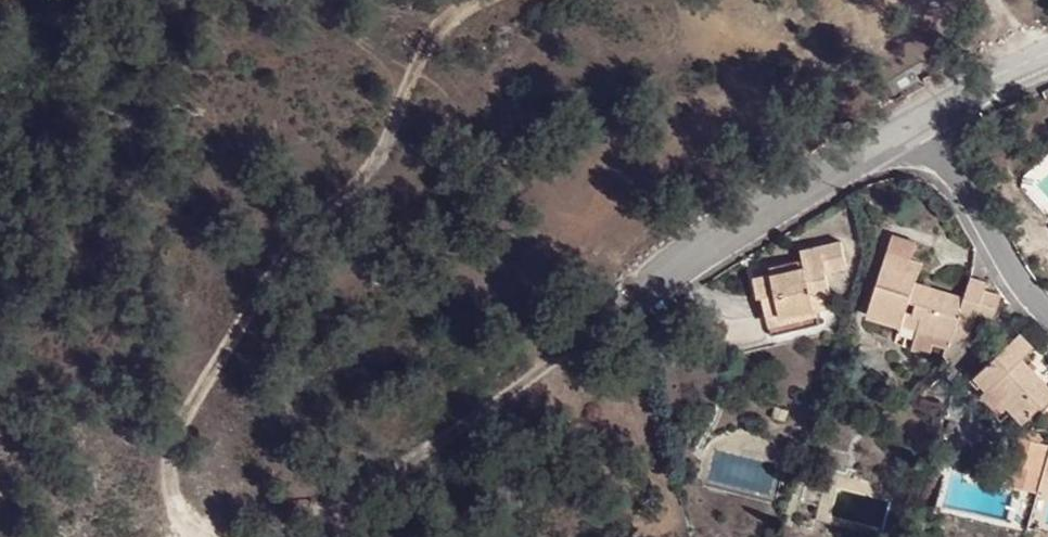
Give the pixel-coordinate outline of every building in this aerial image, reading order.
[(976,313),(993,317),(999,295),(983,291),(985,281),(971,278),(965,298),(915,282),(921,263),(910,259),(916,241),(893,234),(868,315),(900,324),(895,342),(925,352),(928,343),(948,348),(951,338),(967,343),(976,313)] [(766,321),(799,313),(796,299),(804,297),(801,287),(808,285),(813,309),(814,312),(833,307),(825,275),(846,270),(840,241),(800,251),(803,266),(752,279),(756,298),(760,297),(766,321)] [(796,299),(799,313),(813,309),(808,285),(801,287),(804,297),(796,299)] [(1021,358),(1032,347),(1019,333),(973,375),(988,392),(983,395),(996,410),(1004,403),(1021,423),(1038,408),(1047,417),(1047,386),(1021,358)] [(969,380),(983,395),(988,392),(973,375),(969,380)] [(770,416),(786,419),(788,411),(773,407),(770,416)] [(1040,472),(1047,446),(1034,443),(1039,439),(1028,429),(1018,440),(1010,464),(1040,472)] [(1039,491),(1047,493),(1047,462),(1039,491)] [(1003,484),(1034,492),(1040,472),(1010,464),(1003,484)]
